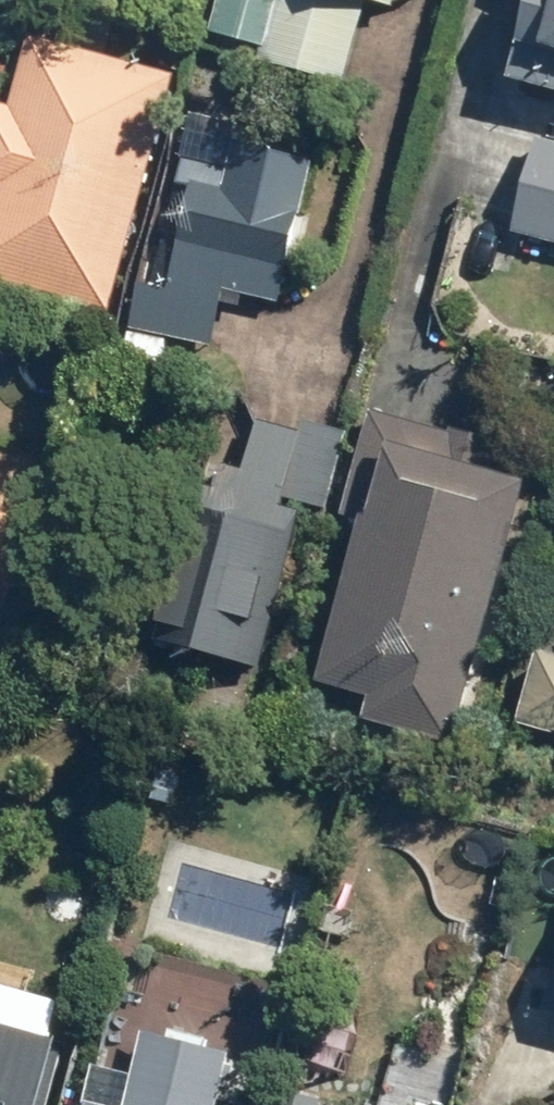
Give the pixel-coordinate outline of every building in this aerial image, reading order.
[(209,31),(214,32),(210,45),(340,82),(364,0),(217,0),(209,31)] [(501,87),(553,101),(553,0),(524,0),(501,87)] [(172,75),(29,36),(10,103),(0,100),(0,281),(107,310),(172,75)] [(225,288),(280,301),(312,156),(240,140),(244,120),(193,109),(176,183),(189,185),(166,287),(139,280),(128,327),(211,346),(225,288)] [(530,145),(507,236),(553,248),(553,151),(530,145)] [(359,521),(316,679),(370,694),(364,719),(453,743),(526,477),(489,467),(494,446),(370,412),(341,516),(359,521)] [(135,633),(257,665),(300,510),(282,505),(284,495),(324,507),(344,429),(303,417),(300,428),(258,416),(244,467),(221,460),(214,484),(179,474),(135,633)] [(533,657),(512,731),(553,743),(553,663),(533,657)] [(229,1053),(144,1030),(123,1104),(215,1104),(229,1053)]
